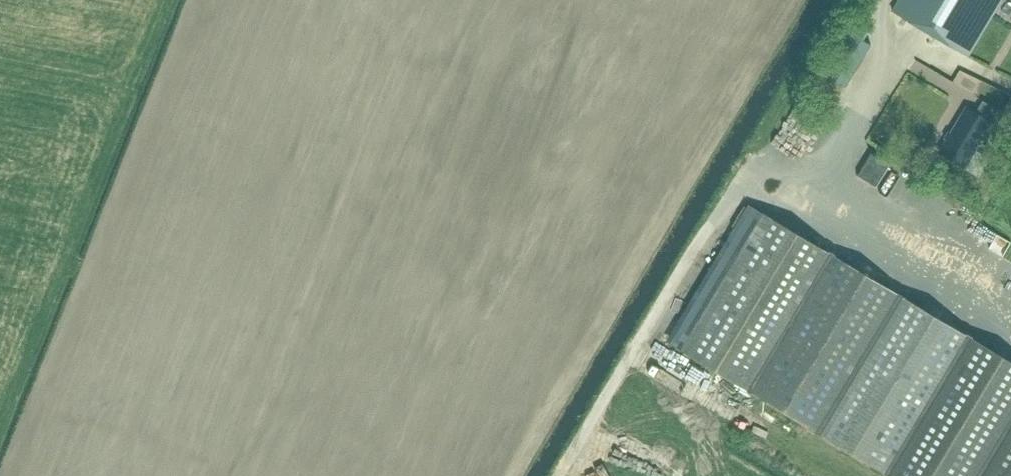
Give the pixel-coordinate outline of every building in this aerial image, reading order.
[(890,10),(965,55),(999,0),(897,0),(890,10)] [(822,71),(845,87),(871,45),(863,40),(870,26),(854,16),(822,71)] [(911,57),(906,70),(958,89),(966,66),(954,62),(951,71),(911,57)] [(965,168),(980,143),(986,146),(997,126),(967,108),(941,153),(965,168)] [(997,126),(1010,134),(1010,115),(1005,112),(997,126)] [(883,180),(894,158),(863,143),(852,166),(883,180)] [(755,395),(891,475),(1010,475),(1010,361),(969,336),(763,213),(681,350),(755,395)] [(727,393),(725,403),(742,406),(744,397),(727,393)]
